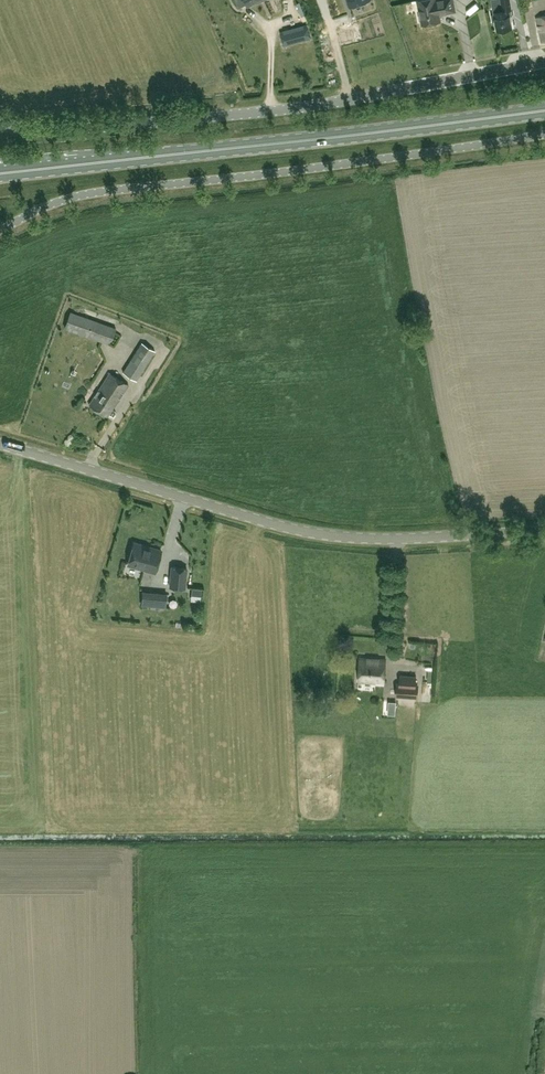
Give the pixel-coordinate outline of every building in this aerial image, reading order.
[(402,10),(414,8),(413,0),(407,0),(401,1),(402,10)] [(421,13),(419,15),(420,20),(422,21),(422,23),(441,20),(440,14),(456,11),(454,0),(419,0),(421,13)] [(495,13),(492,14),(493,20),(496,20),(497,29),(513,27),(510,9),(512,9),(510,0),(492,0),(495,13)] [(537,18),(541,42),(544,42),(544,16),(537,18)] [(355,26),(353,20),(342,23),(344,29),(355,26)] [(307,25),(281,32),(284,44),(310,37),(307,25)] [(65,328),(109,343),(115,327),(70,312),(65,328)] [(83,374),(96,344),(80,337),(67,367),(83,374)] [(155,350),(142,342),(124,372),(136,380),(155,350)] [(180,351),(172,352),(174,360),(182,358),(180,351)] [(108,416),(128,384),(110,372),(89,404),(108,416)] [(155,571),(161,549),(134,542),(128,564),(155,571)] [(185,587),(187,568),(171,566),(170,586),(185,587)] [(149,605),(165,606),(167,593),(151,592),(149,605)] [(387,659),(361,658),(359,681),(385,683),(387,659)] [(416,677),(402,675),(401,686),(398,686),(397,694),(417,696),(418,688),(415,688),(416,677)]
